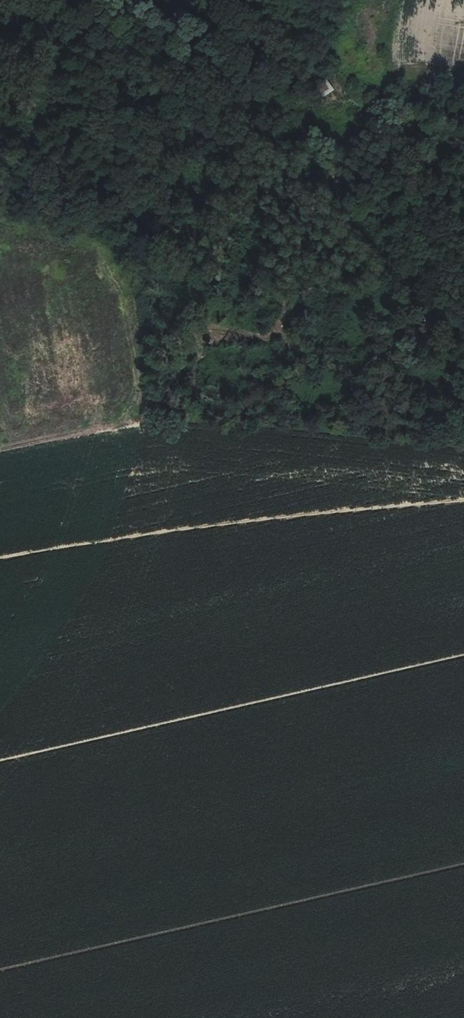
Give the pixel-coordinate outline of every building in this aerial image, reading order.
[(314,86),(319,98),(333,91),(327,79),(314,86)]
